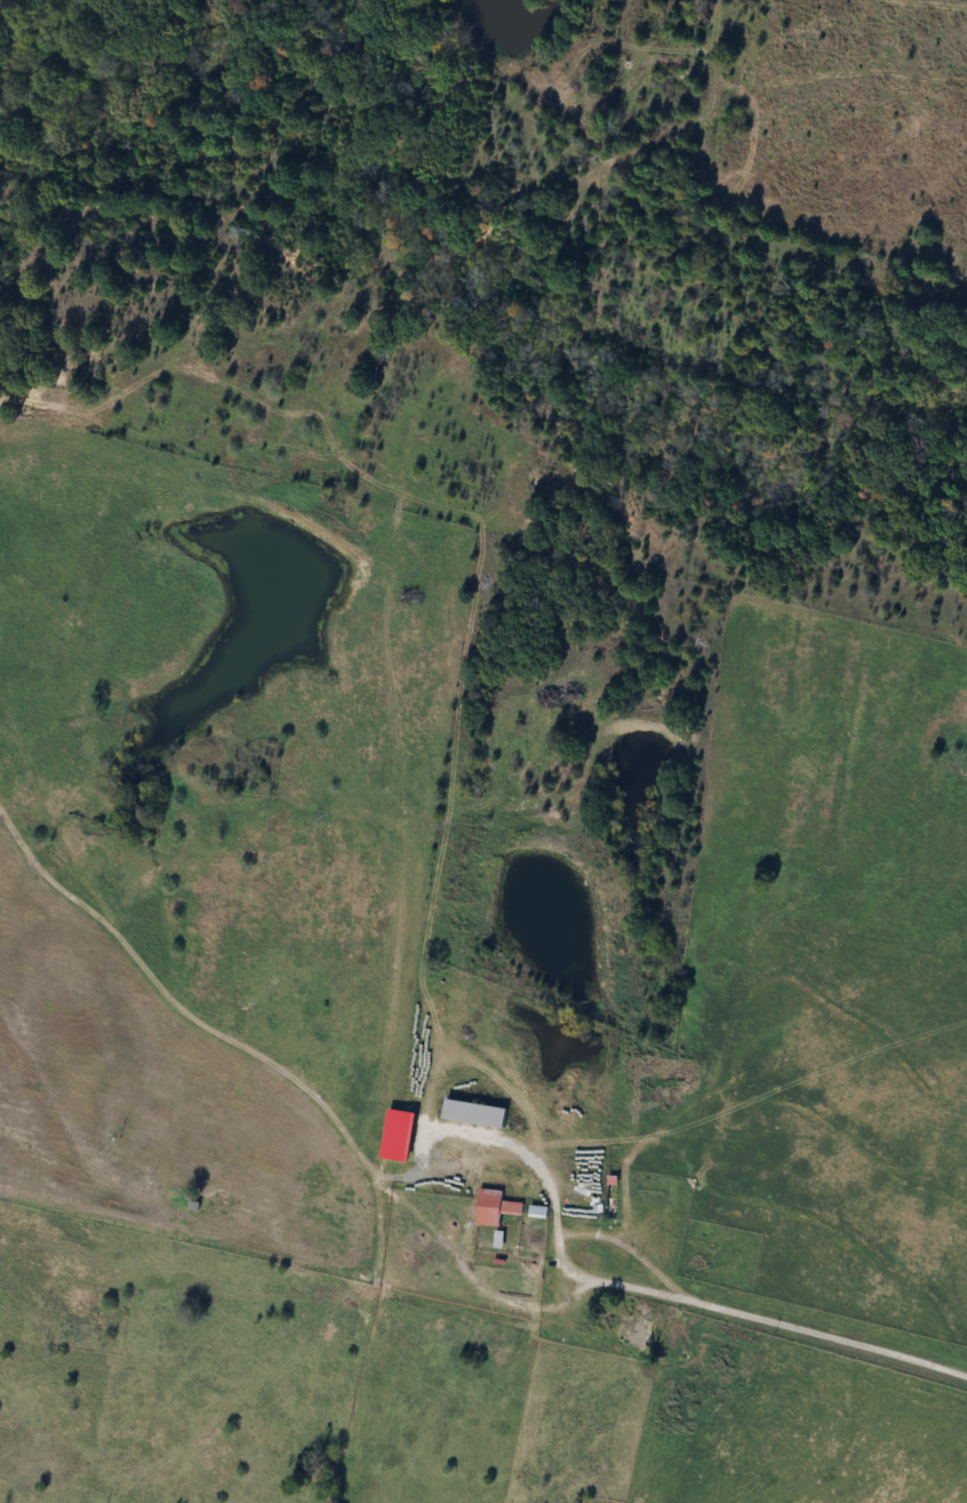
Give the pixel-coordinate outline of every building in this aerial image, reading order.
[(510,1109),(449,1100),(446,1121),(507,1129),(510,1109)] [(618,1176),(608,1176),(608,1219),(618,1219),(618,1176)] [(505,1191),(480,1190),(478,1226),(502,1228),(503,1215),(524,1216),(525,1203),(504,1202),(505,1191)] [(548,1207),(532,1207),(532,1218),(548,1218),(548,1207)]
